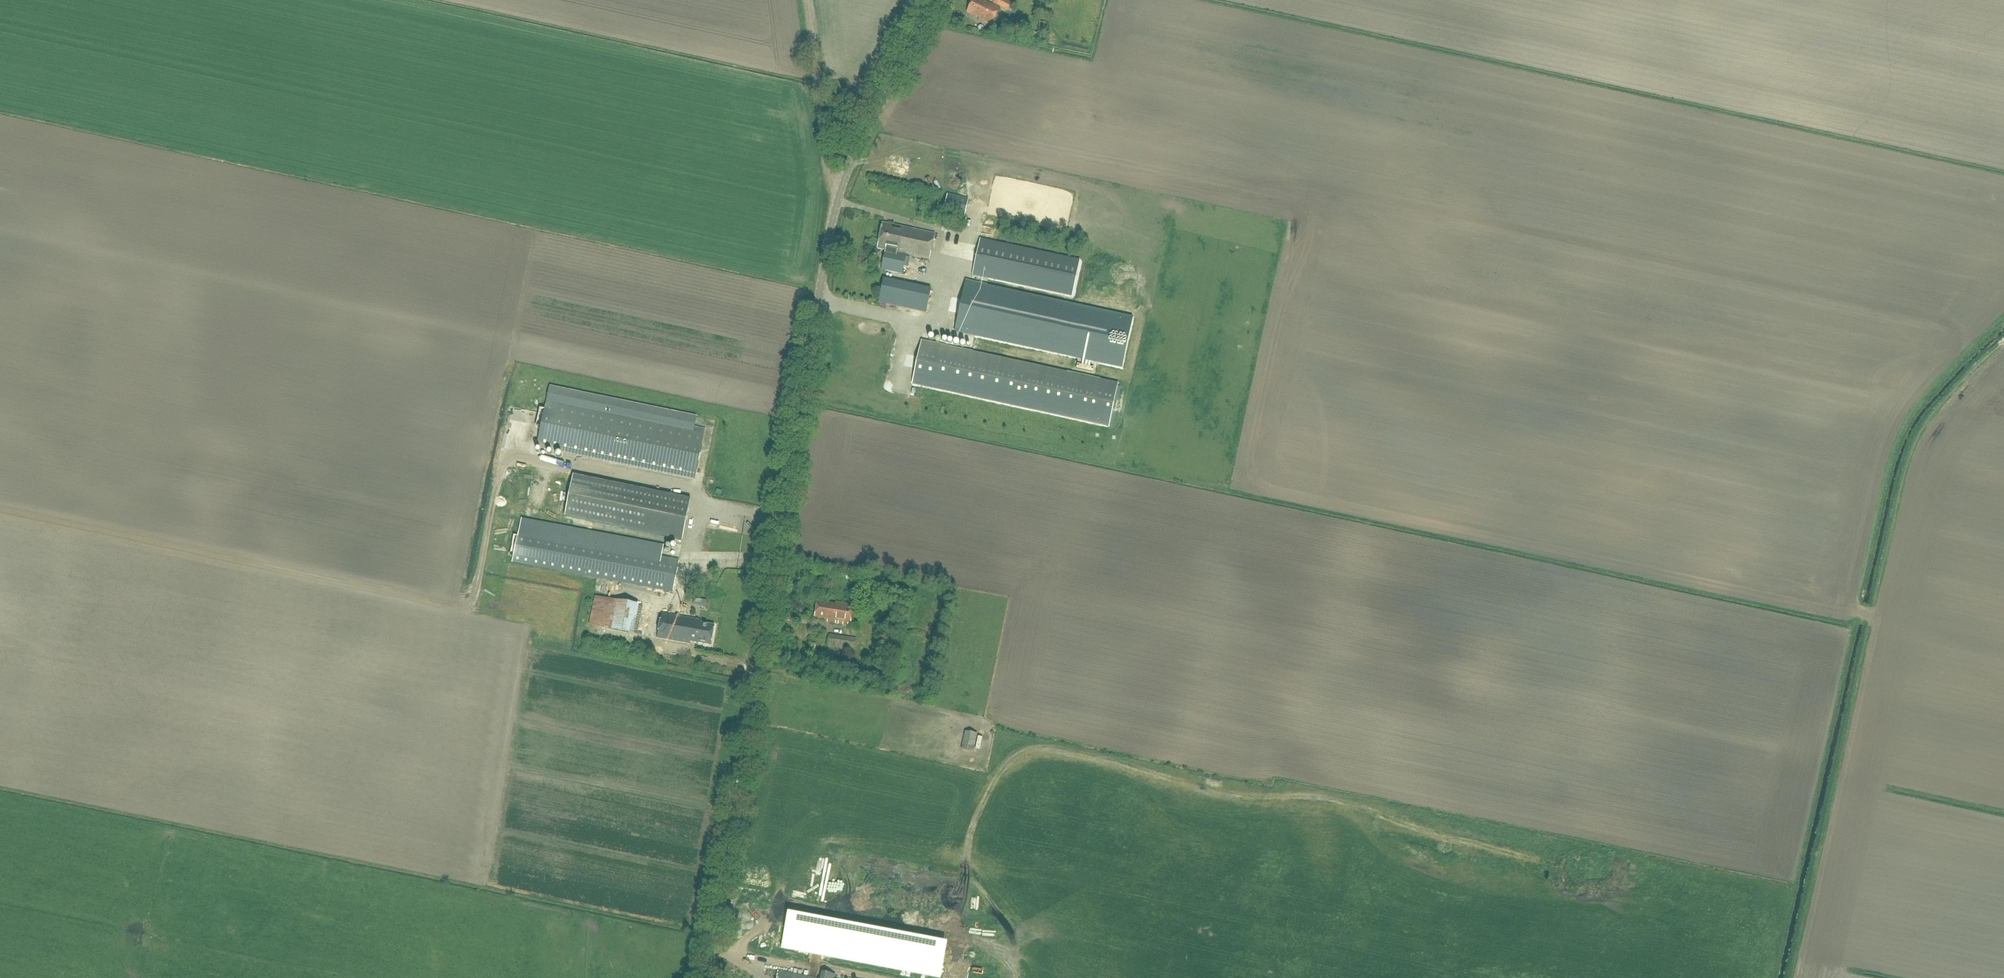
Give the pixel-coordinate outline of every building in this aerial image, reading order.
[(979,18),(991,24),(999,9),(984,1),(983,3),(976,0),(972,0),(967,11),(980,18),(979,18)] [(1011,2),(1007,0),(995,0),(993,3),(1007,10),(1011,2)] [(965,216),(968,200),(948,195),(944,212),(965,216)] [(929,259),(935,233),(883,223),(877,248),(886,250),(882,269),(902,274),(906,254),(929,259)] [(980,241),(973,273),(1072,294),(1079,262),(980,241)] [(884,278),(879,302),(926,312),(931,288),(884,278)] [(1122,368),(1132,318),(966,282),(955,332),(1122,368)] [(921,342),(912,384),(1109,426),(1118,385),(921,342)] [(550,386),(537,447),(695,479),(705,429),(695,427),(697,417),(550,386)] [(563,516),(681,541),(689,500),(571,475),(563,516)] [(522,519),(513,562),(671,592),(677,561),(677,560),(662,557),(664,546),(522,519)] [(691,549),(695,531),(688,529),(684,547),(691,549)] [(702,560),(704,554),(688,549),(686,555),(702,560)] [(595,597),(590,625),(644,636),(650,608),(595,597)] [(828,619),(827,622),(851,626),(854,605),(836,602),(836,605),(817,602),(815,617),(828,619)] [(689,645),(690,642),(711,646),(714,626),(700,624),(700,621),(662,614),(658,639),(689,645)] [(828,647),(846,650),(854,651),(856,639),(848,638),(831,635),(828,647)] [(961,750),(973,752),(977,734),(965,731),(961,750)] [(940,977),(945,947),(788,917),(783,947),(940,977)]
